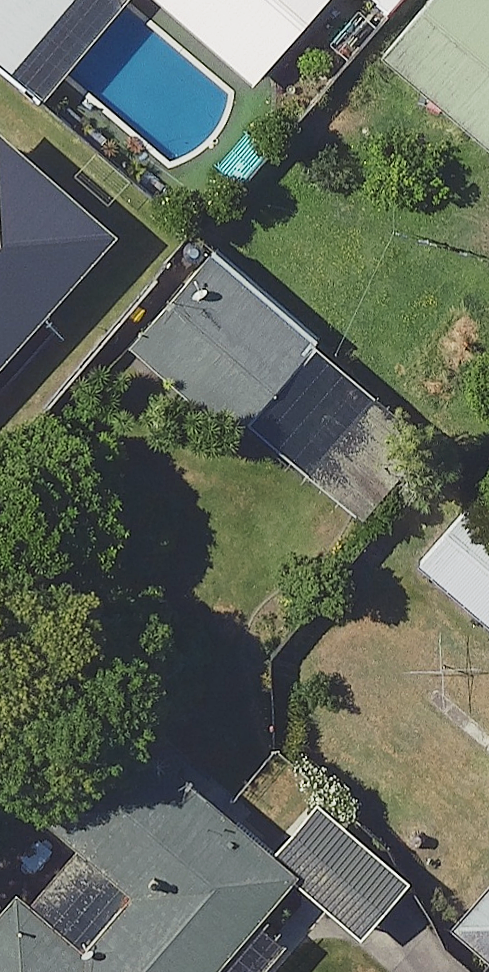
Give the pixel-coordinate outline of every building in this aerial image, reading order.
[(50,104),(133,7),(125,0),(0,0),(0,62),(50,104)] [(262,86),(337,0),(161,0),(262,86)] [(393,54),(488,134),(488,0),(439,0),(393,54)] [(7,132),(0,140),(0,381),(128,239),(7,132)] [(336,350),(221,252),(137,348),(252,447),(265,430),(336,350)] [(438,440),(336,350),(265,430),(367,520),(438,440)] [(426,565),(488,617),(488,497),(485,493),(426,565)] [(0,924),(0,971),(230,971),(304,888),(313,877),(287,854),(157,741),(74,836),(90,849),(42,903),(29,892),(0,924)] [(330,805),(287,854),(313,877),(304,888),(373,947),(425,887),(330,805)] [(460,926),(488,951),(488,893),(460,926)]
